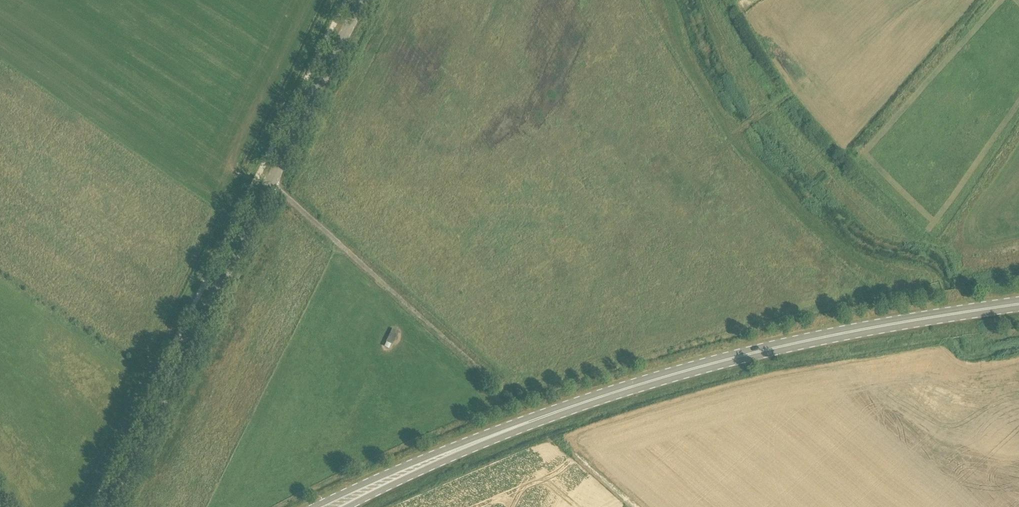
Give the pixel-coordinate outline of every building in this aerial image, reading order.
[(394,344),(399,331),(392,328),(387,341),(394,344)]
